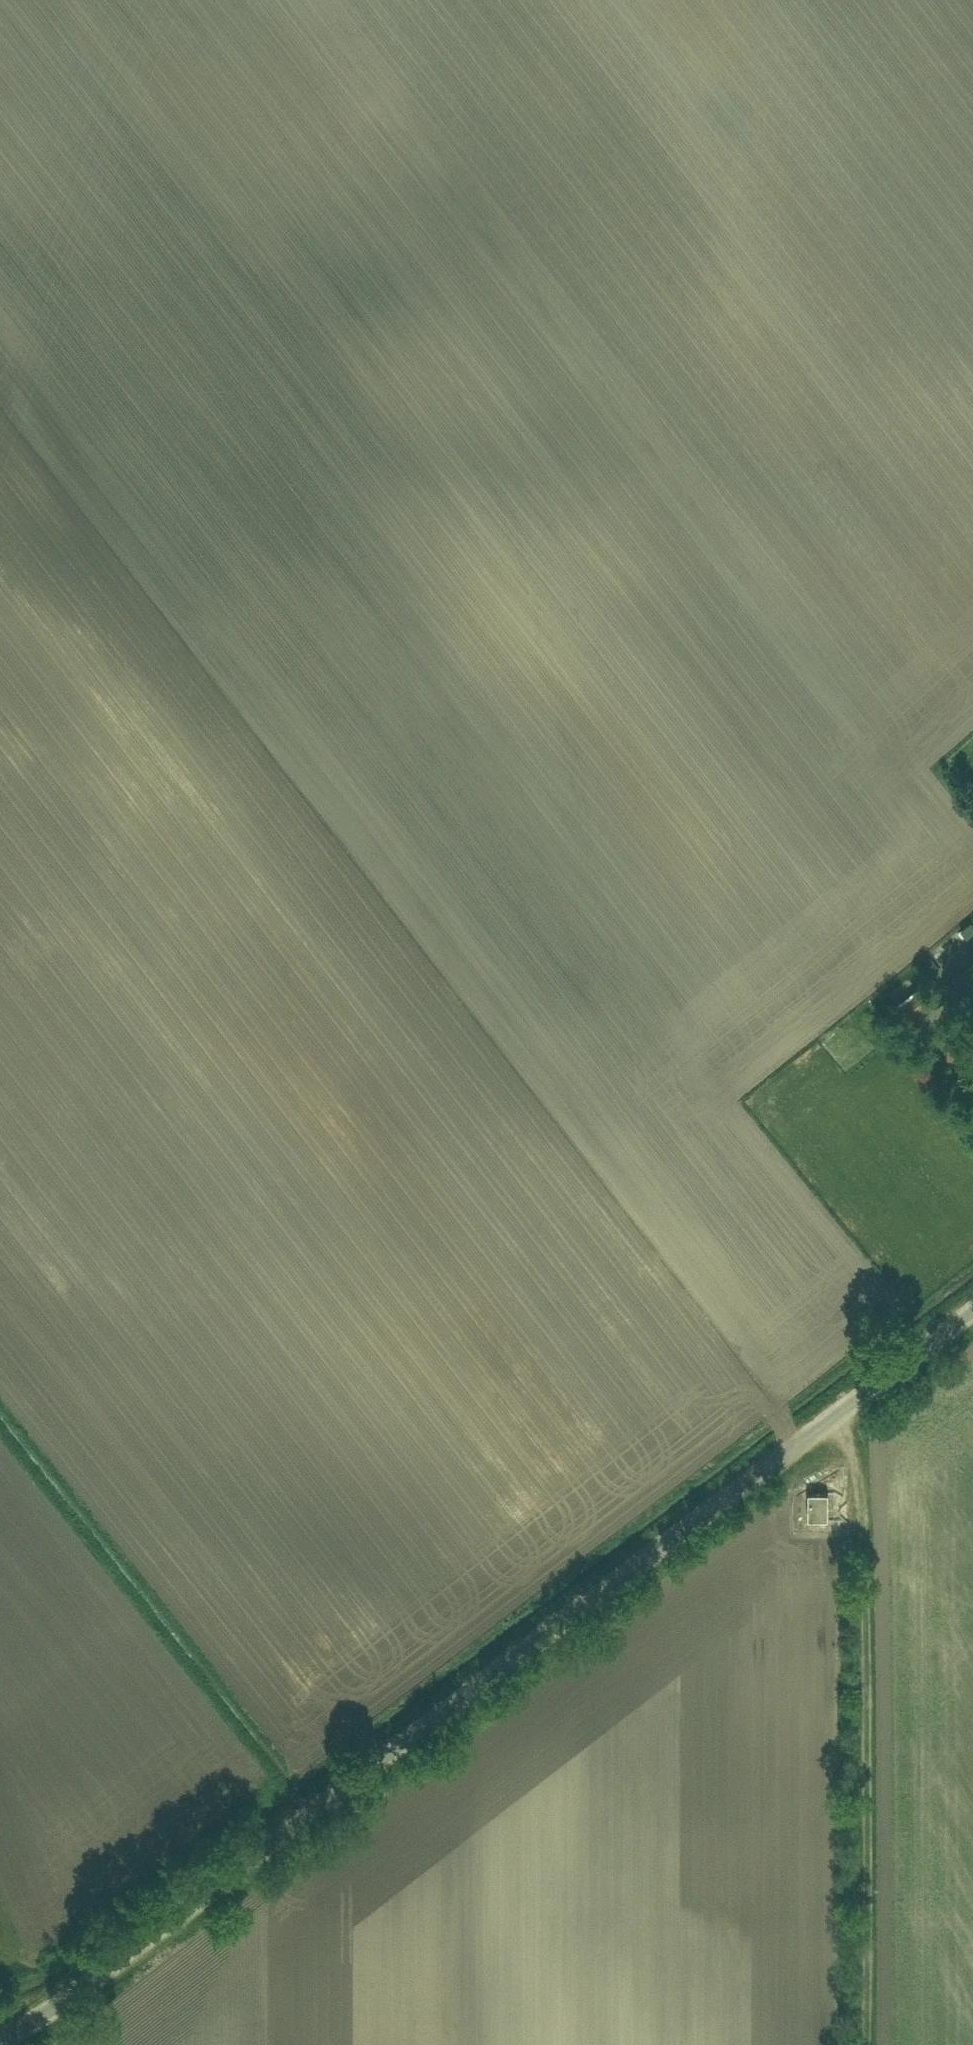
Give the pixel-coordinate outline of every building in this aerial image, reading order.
[(803,1519),(831,1519),(831,1492),(803,1492),(803,1519)]
